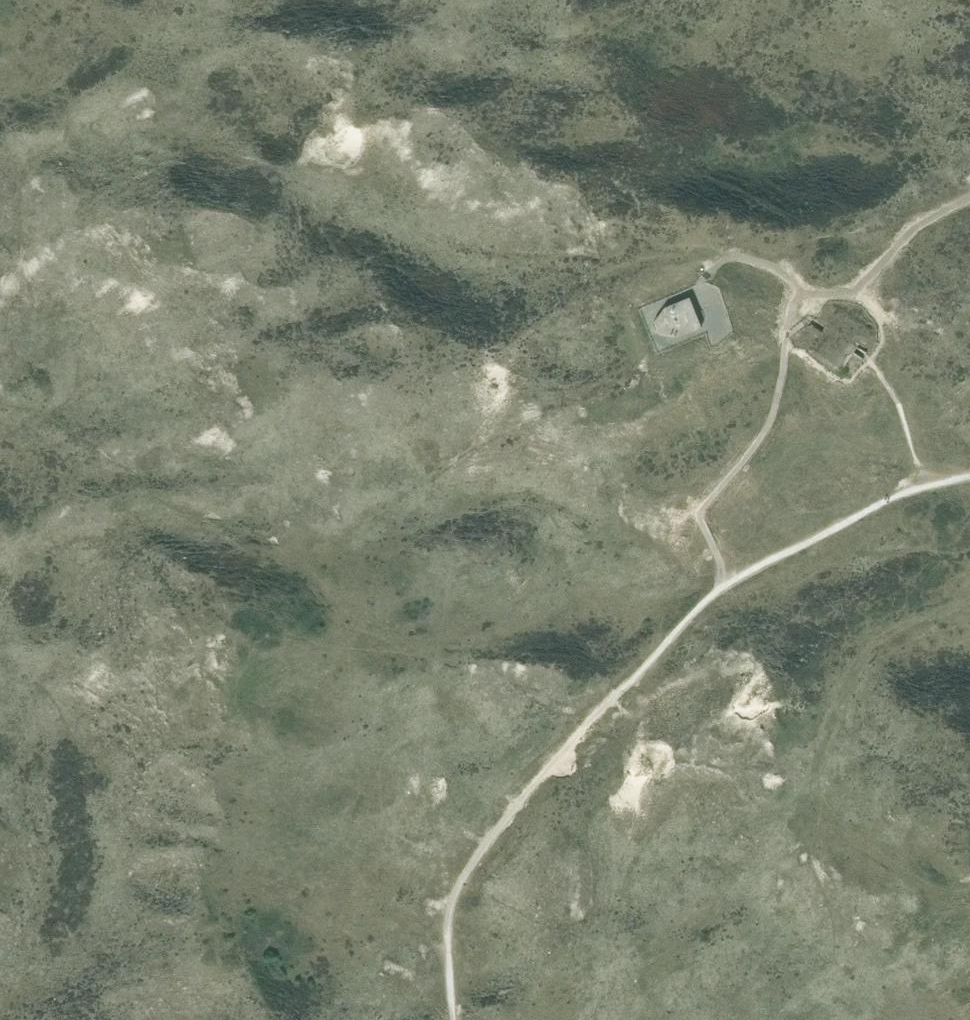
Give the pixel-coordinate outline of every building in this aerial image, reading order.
[(660,335),(677,337),(702,326),(690,297),(666,307),(654,321),(660,335)] [(830,305),(818,322),(826,328),(824,330),(822,333),(810,325),(799,342),(842,370),(853,354),(862,360),(865,355),(866,354),(867,352),(836,332),(846,316),(830,305)]
